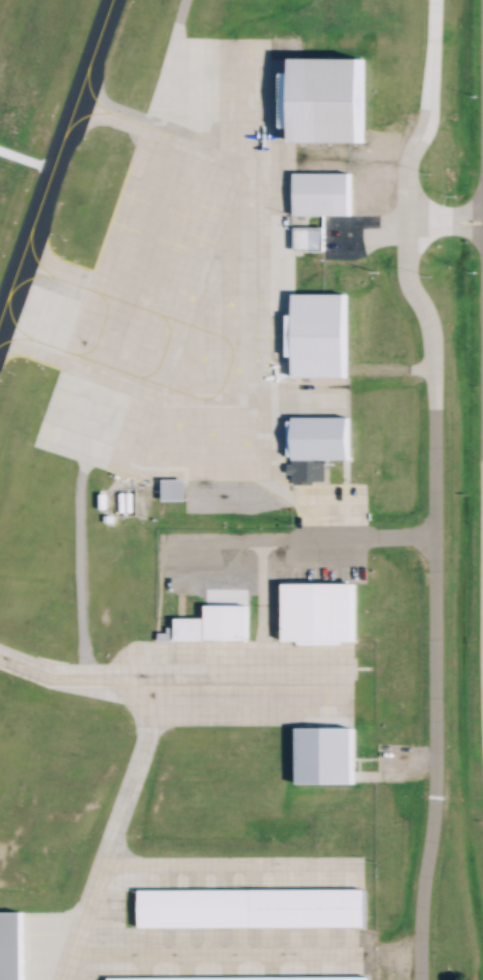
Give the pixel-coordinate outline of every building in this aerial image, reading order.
[(290,58),(327,58),(360,58),(360,140),(290,140),(290,58)] [(290,172),(346,172),(346,214),(290,214),(290,172)] [(293,226),(322,226),(322,250),(293,249),(293,226)] [(290,293),(343,293),(343,375),(290,375),(290,293)] [(291,416),(347,416),(347,457),(326,457),(291,457),(291,416)] [(291,457),(326,457),(326,483),(291,483),(291,478),(291,457)] [(163,478),(185,478),(185,500),(163,500),(163,478)] [(281,583),(352,583),(352,635),(352,640),(281,639),(281,583)] [(204,604),(246,605),(246,640),(203,640),(204,618),(204,604)] [(203,640),(173,640),(173,626),(173,618),(204,618),(203,640)] [(173,640),(155,640),(155,632),(164,632),(164,626),(173,626),(173,640)] [(294,727),(351,727),(351,770),(294,770),(294,727)] [(252,889),(365,888),(365,925),(252,926),(252,889)] [(252,926),(140,926),(139,889),(252,889),(252,926)] [(19,911),(20,979),(0,979),(0,911),(19,911)]
